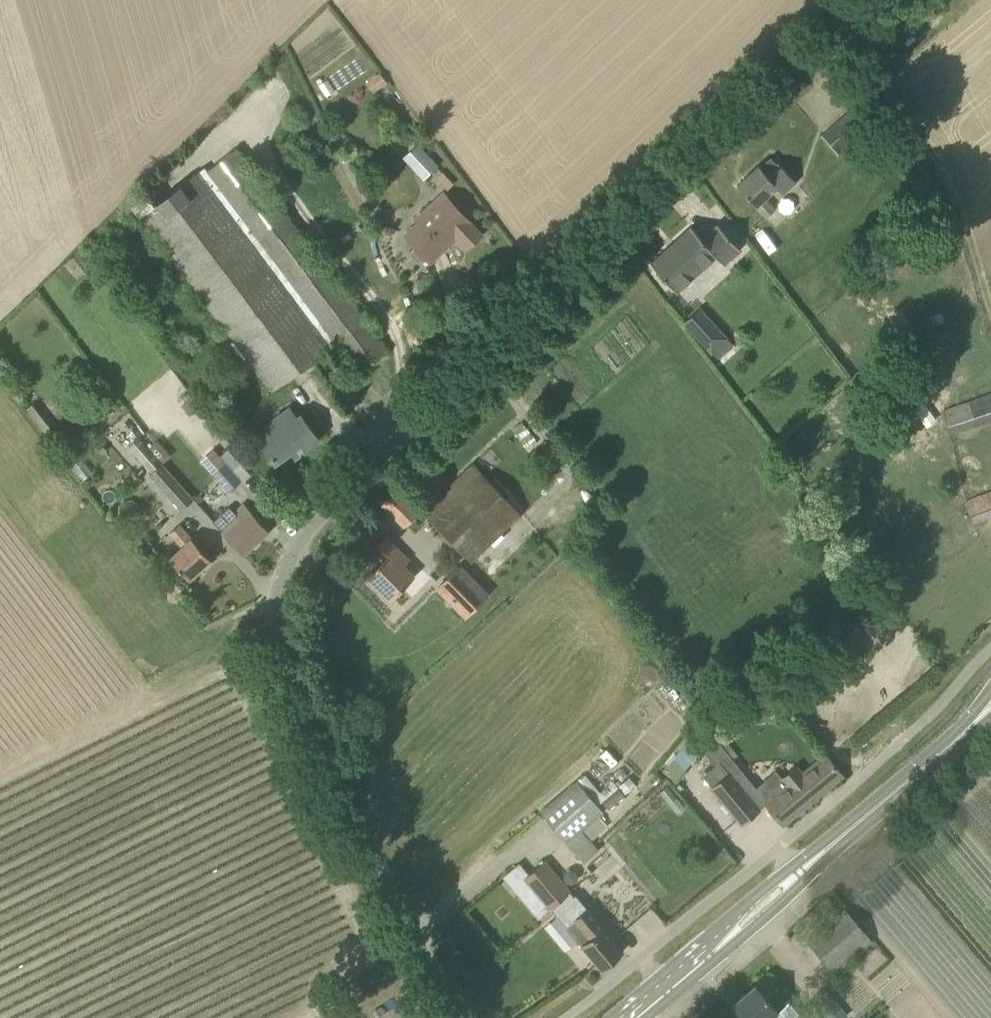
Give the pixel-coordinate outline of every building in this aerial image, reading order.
[(371,81),(367,84),(374,93),(378,90),(389,82),(381,72),(371,81)] [(871,128),(888,115),(873,92),(853,108),(823,135),(839,154),(871,127),(871,128)] [(410,155),(430,176),(434,173),(439,168),(429,157),(419,146),(410,155)] [(389,351),(235,149),(207,170),(360,373),(389,351)] [(779,162),(773,157),(762,167),(760,165),(738,184),(767,216),(776,208),(767,197),(779,186),(785,193),(797,181),(779,162)] [(329,345),(199,170),(153,206),(144,194),(131,204),(273,390),(331,347),(329,345)] [(423,260),(428,258),(455,233),(468,247),(482,234),(447,196),(436,207),(432,203),(416,218),(420,222),(406,234),(417,245),(414,250),(423,260)] [(692,226),(651,263),(677,292),(718,255),(724,262),(740,247),(718,224),(703,238),(692,226)] [(701,305),(684,322),(718,358),(735,342),(701,305)] [(927,426),(937,418),(914,387),(904,394),(927,426)] [(990,419),(990,393),(943,410),(951,433),(990,419)] [(298,418),(291,408),(257,433),(276,461),(292,449),(296,455),(319,438),(302,415),(298,418)] [(181,510),(194,499),(135,431),(129,435),(135,442),(129,446),(152,472),(150,474),(181,510)] [(150,446),(164,460),(172,452),(158,438),(150,446)] [(229,492),(243,480),(226,462),(213,474),(229,492)] [(473,563),(524,513),(474,464),(463,473),(463,474),(455,482),(424,512),(473,563)] [(396,487),(380,503),(392,514),(407,499),(396,487)] [(990,515),(990,491),(969,499),(977,520),(990,515)] [(269,532),(245,506),(243,503),(234,511),(229,506),(213,520),(225,534),(243,554),(269,532)] [(190,579),(211,559),(182,527),(172,536),(184,549),(172,560),(190,579)] [(391,598),(412,577),(402,567),(409,559),(387,537),(374,550),(383,560),(370,574),(369,574),(367,574),(367,575),(369,575),(370,576),(391,598)] [(465,619),(490,595),(460,565),(436,589),(465,619)] [(825,753),(803,771),(797,763),(788,770),(781,776),(788,784),(767,804),(784,824),(843,775),(825,753)] [(720,761),(704,775),(713,786),(712,787),(743,823),(761,808),(730,771),(729,771),(720,761)] [(629,778),(620,787),(626,793),(635,784),(629,778)] [(600,815),(604,811),(577,780),(541,812),(588,866),(603,853),(591,840),(608,825),(600,815)] [(602,801),(608,808),(625,794),(619,787),(602,801)] [(660,794),(677,814),(685,807),(667,787),(660,794)] [(573,894),(570,891),(572,890),(546,860),(524,878),(557,915),(602,969),(624,951),(578,897),(575,893),(573,894)] [(833,971),(871,940),(846,909),(808,940),(833,971)] [(768,975),(757,985),(756,984),(734,1002),(747,1017),(787,1017),(798,1009),(768,975)] [(351,1005),(366,997),(356,979),(342,987),(351,1005)] [(848,1014),(826,989),(813,1000),(829,1017),(843,1017),(848,1014)]
